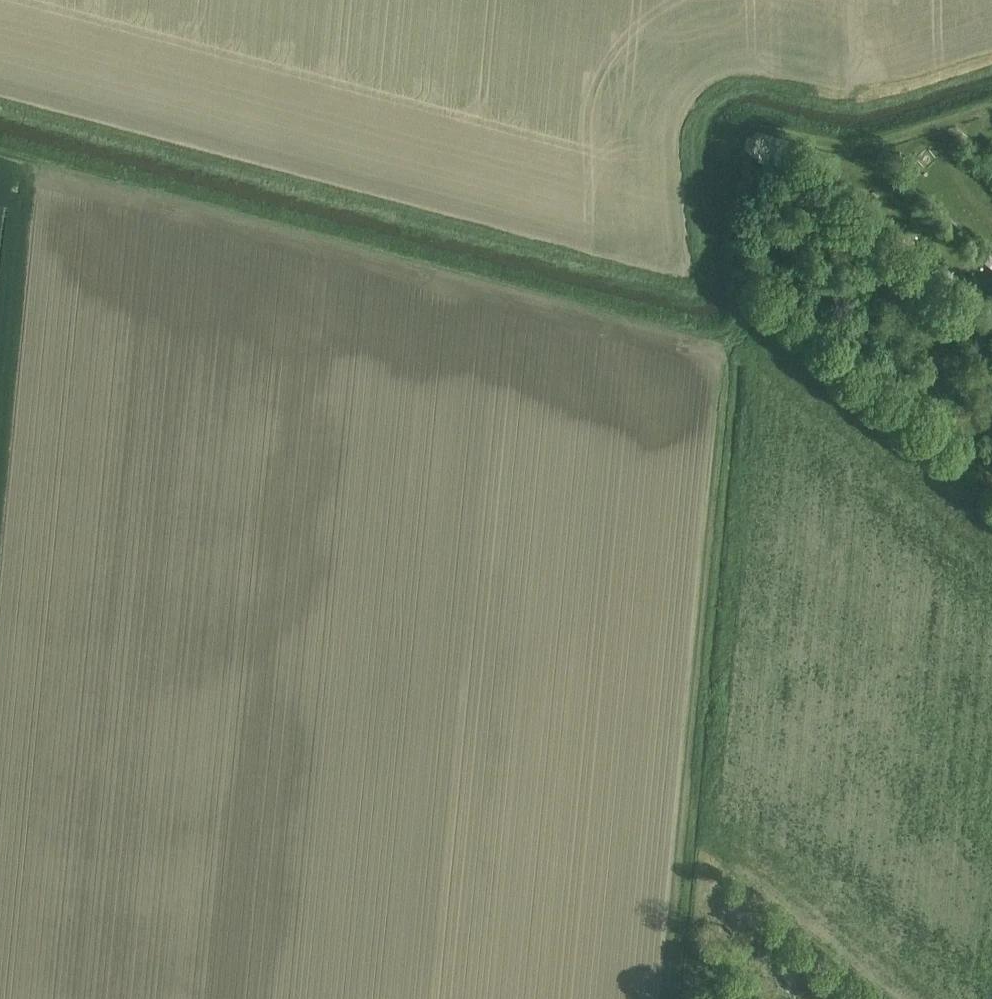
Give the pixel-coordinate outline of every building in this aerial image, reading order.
[(963,132),(958,138),(963,143),(968,137),(963,132)]
